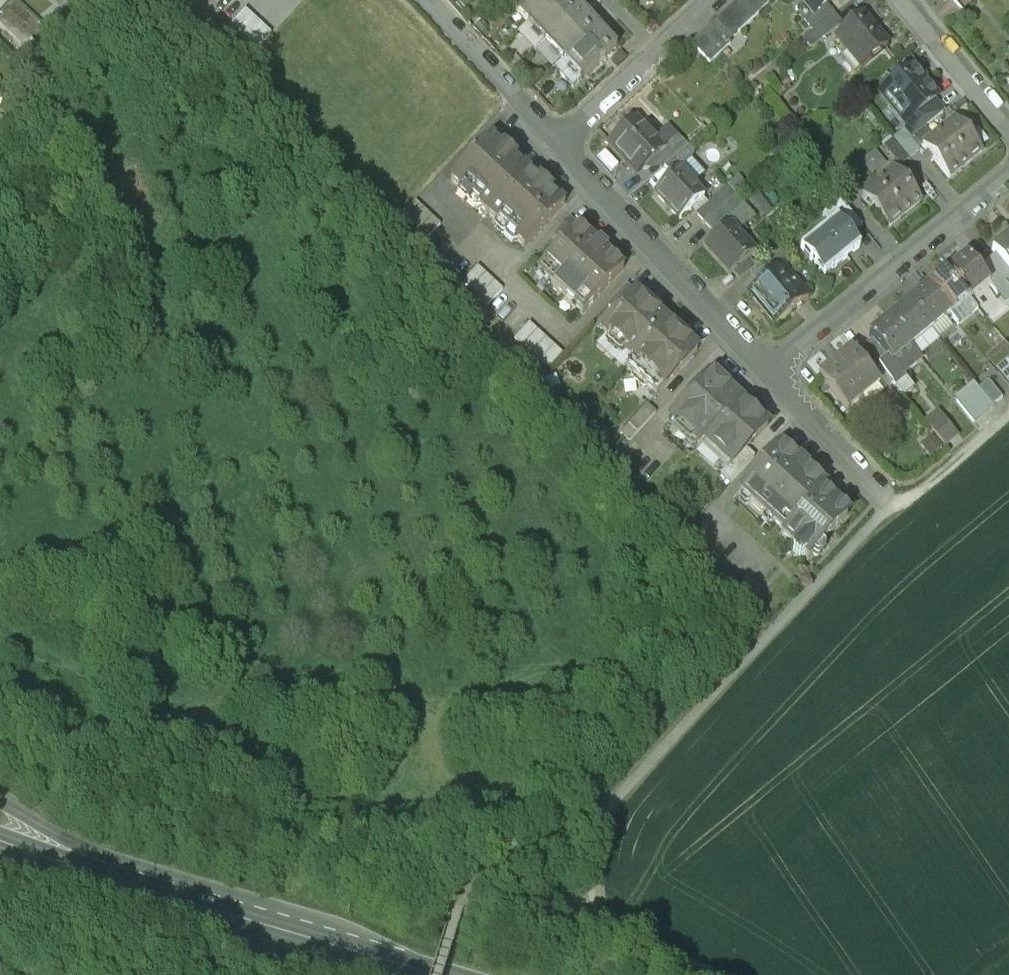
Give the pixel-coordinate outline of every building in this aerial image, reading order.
[(12,0),(0,0),(0,13),(12,0)] [(199,9),(211,0),(187,0),(199,9)] [(509,5),(526,24),(551,0),(514,0),(509,5)] [(526,24),(544,43),(579,10),(570,0),(551,0),(526,24)] [(713,25),(727,42),(773,0),(739,0),(713,25)] [(811,14),(813,15),(822,8),(831,0),(800,0),(811,14)] [(822,8),(813,15),(811,14),(803,21),(812,32),(830,17),(822,8)] [(253,18),(244,10),(228,28),(236,35),(253,18)] [(597,29),(579,10),(544,43),(562,62),(597,29)] [(887,47),(862,16),(836,37),(848,52),(851,49),(864,65),(887,47)] [(830,17),(812,32),(819,41),(838,26),(830,17)] [(262,26),(253,18),(236,35),(246,43),(262,26)] [(729,45),(727,42),(713,25),(703,33),(720,53),(729,45)] [(271,35),(262,26),(246,43),(255,52),(271,35)] [(615,48),(597,29),(562,62),(580,81),(615,48)] [(819,41),(812,32),(803,40),(810,49),(819,41)] [(708,64),(720,53),(703,33),(692,44),(708,64)] [(30,44),(18,61),(32,71),(45,55),(30,44)] [(580,81),(562,62),(553,70),(572,89),(580,81)] [(880,95),(904,125),(933,102),(937,98),(913,69),(880,95)] [(933,102),(904,125),(903,132),(910,140),(943,113),(933,102)] [(981,152),(955,119),(922,146),(949,178),(981,152)] [(655,144),(635,122),(609,146),(636,175),(654,158),(661,151),(655,144)] [(655,144),(661,151),(677,139),(670,131),(655,144)] [(903,132),(893,139),(909,158),(918,150),(910,140),(903,132)] [(487,216),(527,172),(491,138),(451,182),(458,189),(462,188),(480,204),(481,210),(487,216)] [(677,139),(661,151),(654,158),(663,169),(686,150),(677,139)] [(893,139),(884,147),(899,165),(909,158),(893,139)] [(686,150),(663,169),(671,179),(680,171),(682,174),(696,162),(686,150)] [(875,154),(860,166),(872,180),(886,169),(875,154)] [(921,201),(894,169),(861,195),(888,228),(921,201)] [(682,174),(680,171),(671,179),(654,194),(679,221),(705,198),(682,174)] [(564,206),(527,172),(487,216),(495,222),(499,222),(517,238),(517,243),(524,250),(564,206)] [(716,198),(723,207),(734,199),(745,190),(738,181),(716,198)] [(705,223),(723,207),(716,198),(697,214),(705,223)] [(734,199),(723,207),(731,217),(712,232),(717,238),(732,227),(740,236),(755,224),(734,199)] [(822,215),(830,224),(837,219),(851,236),(861,227),(840,201),(822,215)] [(441,227),(415,203),(400,219),(426,243),(441,227)] [(731,217),(723,207),(705,223),(712,232),(731,217)] [(830,224),(800,248),(824,277),(860,248),(851,236),(837,219),(830,224)] [(562,244),(577,228),(568,220),(553,236),(562,244)] [(740,236),(732,227),(717,238),(706,248),(728,276),(755,255),(740,236)] [(622,270),(577,228),(562,244),(536,272),(582,314),(622,270)] [(992,252),(996,257),(1008,272),(1008,238),(992,252)] [(978,271),(967,257),(947,273),(969,299),(988,283),(978,271)] [(988,264),(1003,282),(1008,277),(1008,272),(996,257),(988,264)] [(759,284),(778,269),(771,260),(752,275),(759,284)] [(978,271),(988,283),(993,290),(1003,282),(988,264),(978,271)] [(807,299),(781,267),(778,269),(759,284),(748,293),(775,326),(807,299)] [(502,291),(476,268),(461,284),(487,308),(502,291)] [(969,299),(947,273),(928,289),(949,315),(969,299)] [(616,315),(635,295),(626,287),(607,307),(616,315)] [(949,315),(928,289),(909,305),(930,331),(949,315)] [(625,368),(666,323),(635,295),(616,315),(601,332),(605,336),(596,346),(622,371),(625,368)] [(949,315),(959,327),(979,311),(969,299),(949,315)] [(930,331),(909,305),(889,320),(911,346),(930,331)] [(949,315),(930,331),(940,343),(959,327),(949,315)] [(911,346),(889,320),(870,336),(873,341),(899,372),(901,375),(921,359),(911,346)] [(696,352),(666,323),(625,368),(656,396),(696,352)] [(562,356),(528,326),(513,342),(547,373),(562,356)] [(994,330),(987,336),(999,350),(987,360),(1008,388),(1008,348),(994,330)] [(864,348),(879,367),(890,380),(899,372),(873,341),(864,348)] [(854,356),(870,375),(879,367),(864,348),(854,356)] [(854,356),(851,351),(819,377),(846,410),(878,384),(870,375),(854,356)] [(704,442),(740,402),(709,374),(669,418),(700,446),(704,442)] [(1002,400),(988,382),(978,390),(993,408),(1002,400)] [(882,384),(868,396),(874,404),(888,392),(882,384)] [(988,413),(973,394),(962,402),(978,421),(988,413)] [(767,427),(740,402),(704,442),(729,465),(730,466),(745,450),(767,427)] [(646,406),(619,436),(628,444),(655,415),(646,406)] [(961,441),(937,412),(925,422),(935,435),(946,448),(949,452),(961,441)] [(935,457),(946,448),(935,435),(924,444),(935,457)] [(784,533),(822,491),(823,491),(825,489),(781,448),(740,492),(783,532),(784,533)] [(754,458),(745,450),(730,466),(729,465),(725,470),(720,476),(730,485),(754,458)] [(823,491),(822,491),(784,533),(783,532),(781,534),(795,547),(793,550),(793,553),(799,559),(802,559),(804,556),(808,559),(849,515),(823,491)] [(699,535),(690,525),(681,535),(689,544),(699,535)]
